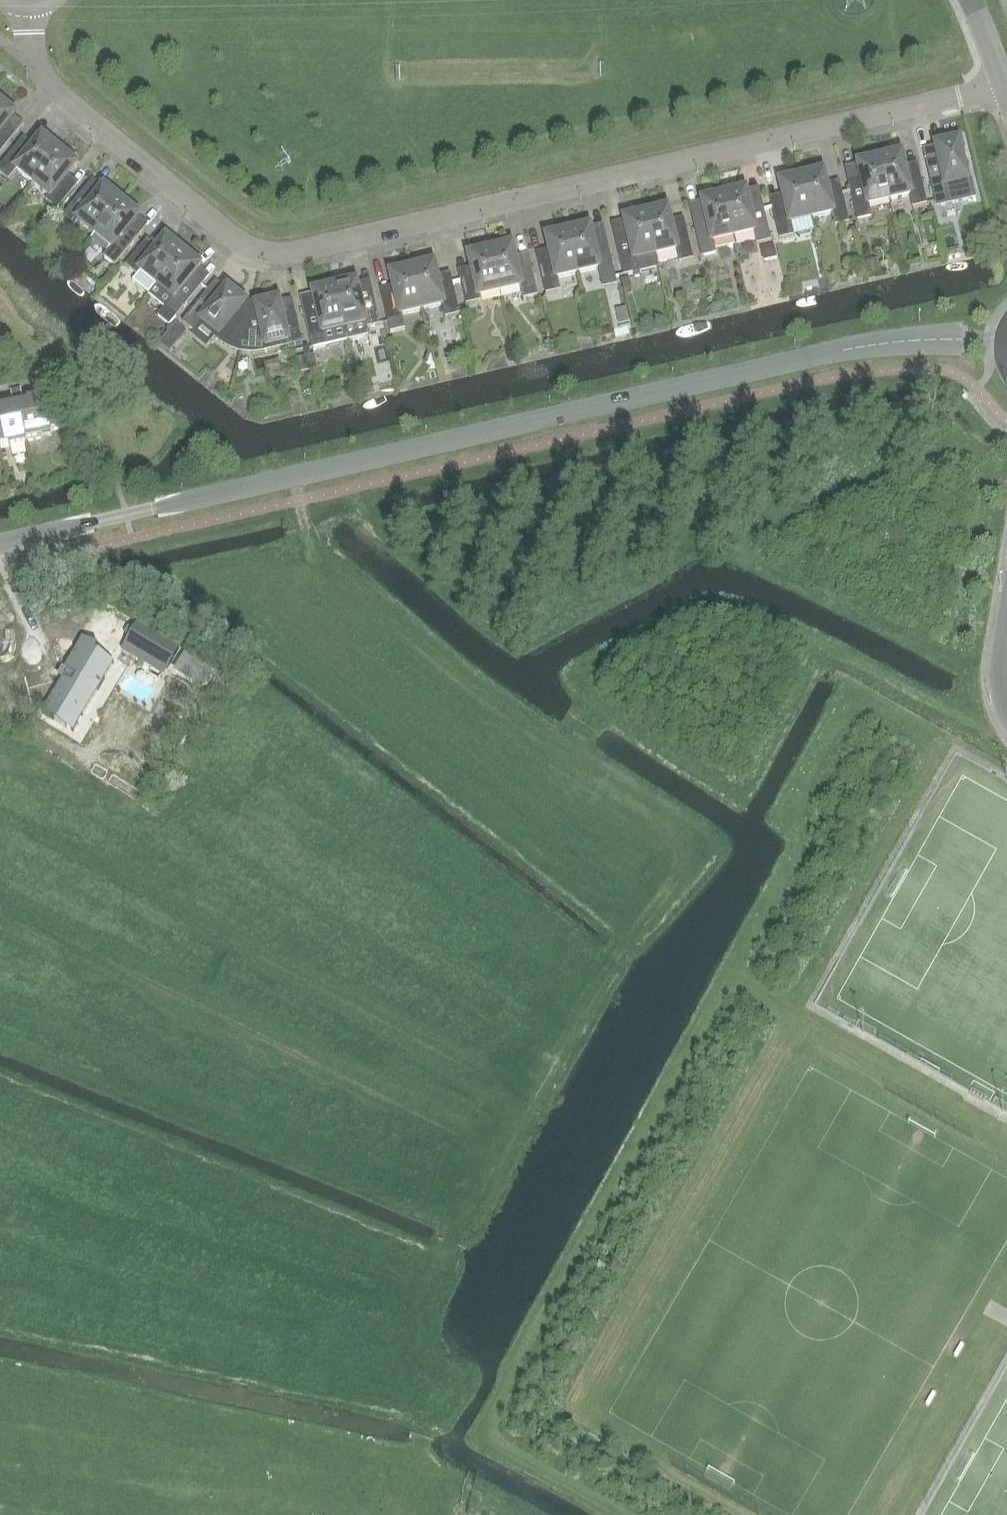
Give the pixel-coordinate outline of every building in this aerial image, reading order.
[(11,140),(0,131),(16,112),(0,99),(0,153),(11,140)] [(0,166),(0,173),(8,180),(16,170),(32,183),(61,148),(43,134),(28,154),(17,145),(0,166)] [(935,146),(938,156),(925,159),(927,170),(933,194),(936,207),(976,198),(971,177),(967,178),(960,150),(963,150),(960,137),(935,143),(935,146)] [(61,148),(32,183),(49,196),(46,200),(57,209),(72,190),(62,182),(78,163),(61,148)] [(906,175),(900,151),(879,156),(889,200),(909,195),(912,207),(926,204),(919,172),(906,175)] [(857,161),(860,174),(847,177),(857,220),(871,217),(868,204),(889,200),(879,156),(857,161)] [(822,169),(801,174),(811,218),(831,213),(834,226),(848,222),(841,191),(828,194),(822,169)] [(811,218),(801,174),(779,180),(785,204),(772,207),(779,239),(793,235),(790,223),(811,218)] [(105,185),(97,195),(87,187),(64,215),(59,221),(70,230),(78,220),(94,233),(123,199),(105,185)] [(757,244),(771,241),(760,198),(748,201),(744,188),(723,193),(733,236),(754,231),(757,244)] [(691,214),(701,257),(716,254),(713,241),(733,236),(723,193),(701,198),(704,211),(691,214)] [(114,265),(119,260),(141,233),(131,225),(140,213),(123,199),(94,233),(111,247),(103,256),(114,265)] [(679,262),(693,259),(685,227),(672,230),(667,206),(645,211),(655,255),(676,250),(679,262)] [(645,211),(623,216),(627,231),(614,235),(616,244),(624,275),(638,272),(658,267),(655,255),(645,211)] [(601,281),(615,278),(605,234),(592,237),(589,224),(567,229),(577,273),(598,268),(601,281)] [(538,262),(543,281),(546,293),(560,290),(557,278),(577,273),(567,229),(545,235),(551,259),(538,262)] [(141,246),(125,265),(137,275),(140,271),(156,284),(184,250),(167,236),(151,255),(141,246)] [(511,243),(489,248),(500,291),(521,286),(524,299),(538,295),(530,264),(517,267),(511,243)] [(775,246),(762,249),(765,261),(778,258),(775,246)] [(473,277),(460,280),(466,304),(480,301),(479,296),(500,291),(489,248),(467,253),(473,277)] [(202,284),(192,276),(202,264),(184,250),(156,284),(148,294),(176,317),(202,284)] [(445,317),(459,314),(452,282),(439,285),(433,261),(411,266),(421,310),(442,305),(445,317)] [(877,261),(866,263),(869,277),(880,274),(877,261)] [(382,299),(388,323),(390,332),(404,329),(401,314),(421,310),(411,266),(390,271),(395,296),(382,299)] [(380,324),(374,301),(372,291),(359,295),(355,279),(333,284),(347,340),(369,335),(367,327),(380,324)] [(630,280),(622,281),(624,292),(632,290),(630,280)] [(302,308),(312,349),(347,340),(333,284),(312,289),(315,305),(302,308)] [(251,304),(229,286),(219,298),(209,290),(187,316),(182,323),(193,332),(202,321),(217,334),(223,339),(226,341),(229,342),(233,345),(237,346),(240,347),(239,352),(251,304)] [(289,354),(304,351),(296,319),(283,322),(277,297),(251,304),(239,352),(240,352),(241,347),(244,348),(249,348),(252,348),(257,348),(262,347),(286,341),(289,354)] [(627,308),(616,311),(619,326),(630,324),(627,308)] [(170,330),(159,343),(169,351),(180,339),(186,331),(176,323),(170,330)] [(315,355),(310,356),(313,371),(318,370),(315,355)] [(310,356),(297,359),(300,374),(313,371),(310,356)] [(27,402),(17,404),(25,442),(26,442),(52,436),(51,430),(47,411),(44,396),(26,399),(27,402)] [(9,445),(9,448),(26,444),(26,442),(25,442),(17,404),(0,407),(0,447),(9,445)] [(60,408),(47,411),(51,430),(64,427),(60,408)] [(137,624),(125,645),(139,653),(151,632),(137,624)] [(151,632),(139,653),(162,666),(174,646),(151,632)] [(62,680),(42,714),(53,721),(54,720),(66,728),(75,712),(82,717),(113,663),(95,652),(98,647),(82,638),(64,669),(63,670),(66,672),(62,680)] [(184,658),(176,671),(200,685),(208,673),(184,658)]
